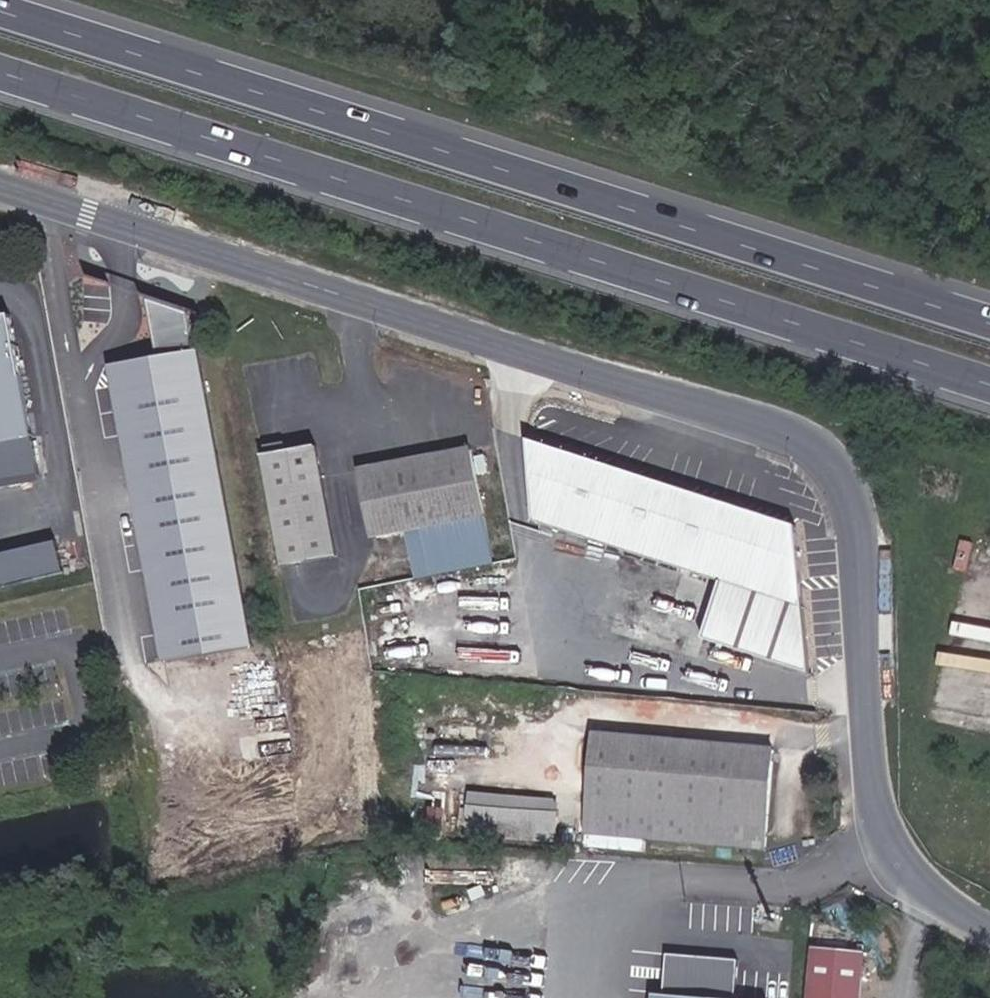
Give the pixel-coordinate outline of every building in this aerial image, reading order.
[(22,329),(0,333),(0,458),(43,450),(22,329)] [(211,354),(120,368),(171,662),(260,647),(211,354)] [(810,527),(542,442),(546,528),(733,585),(717,637),(822,676),(810,527)] [(327,448),(272,458),(292,569),(346,558),(327,448)] [(479,452),(370,467),(379,544),(496,523),(479,452)] [(0,557),(0,589),(71,574),(64,544),(0,557)] [(787,746),(599,732),(595,833),(778,848),(787,746)] [(560,841),(563,798),(472,792),(469,835),(560,841)] [(668,970),(665,997),(736,997),(738,976),(668,970)] [(865,975),(814,971),(812,997),(863,997),(865,975)]
